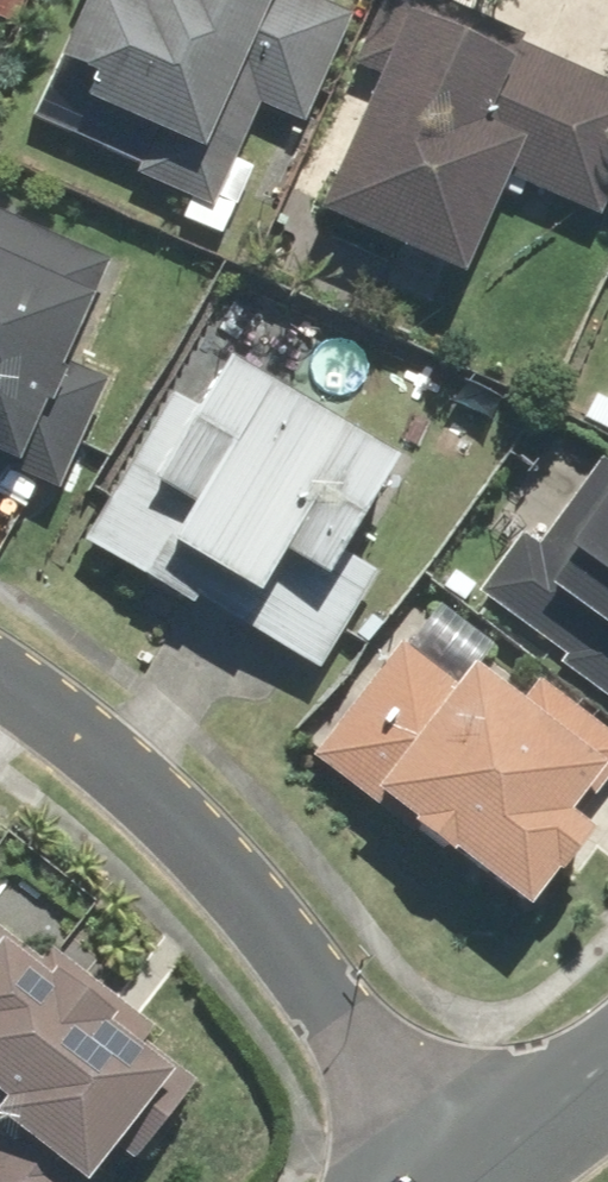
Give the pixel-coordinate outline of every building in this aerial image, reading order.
[(32,115),(215,204),(263,107),(306,127),(363,10),(344,0),(89,0),(32,115)] [(317,208),(463,271),(505,172),(605,215),(607,209),(607,73),(437,0),(377,0),(352,59),(377,70),(317,208)] [(0,212),(0,467),(57,491),(105,379),(62,361),(106,257),(0,212)] [(396,453),(224,353),(194,404),(170,391),(81,542),(316,679),(380,570),(340,547),(396,453)] [(607,443),(537,542),(520,531),(477,591),(563,652),(556,662),(607,699),(607,443)] [(309,753),(521,907),(607,789),(607,729),(536,677),(521,697),(469,660),(454,680),(394,636),(309,753)] [(0,930),(0,1181),(111,1181),(192,1078),(0,930)]
